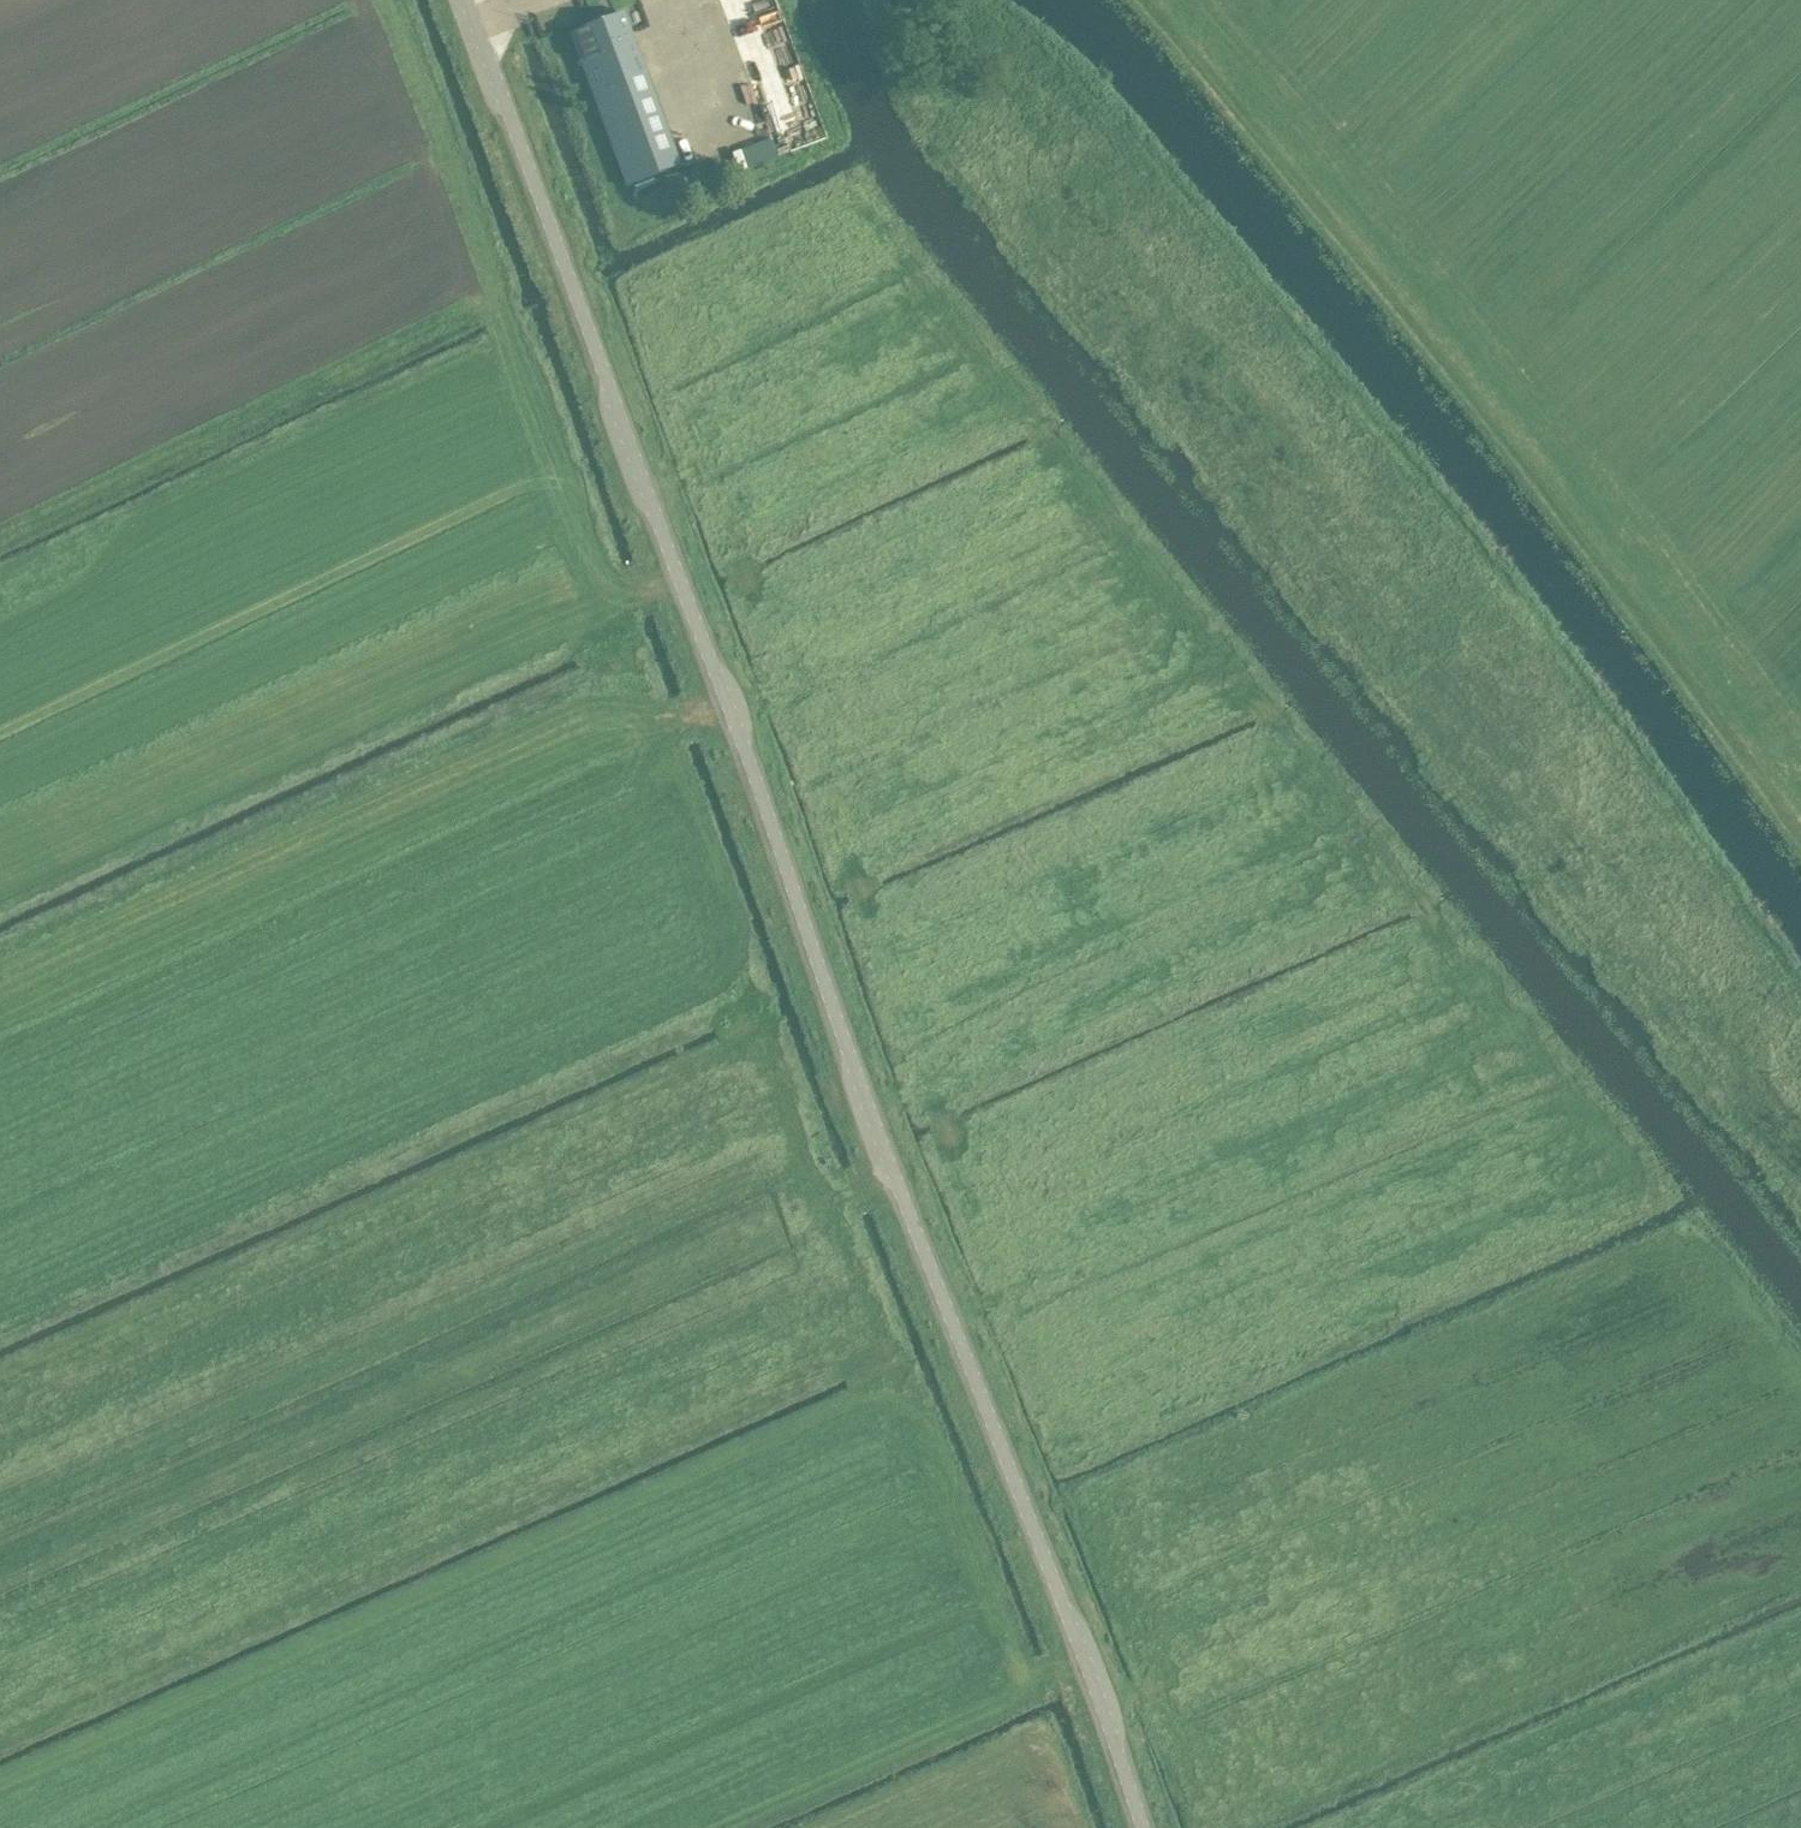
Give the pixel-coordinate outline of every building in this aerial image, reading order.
[(625,183),(681,164),(624,12),(569,32),(625,183)] [(731,122),(735,135),(756,128),(752,115),(731,122)]
